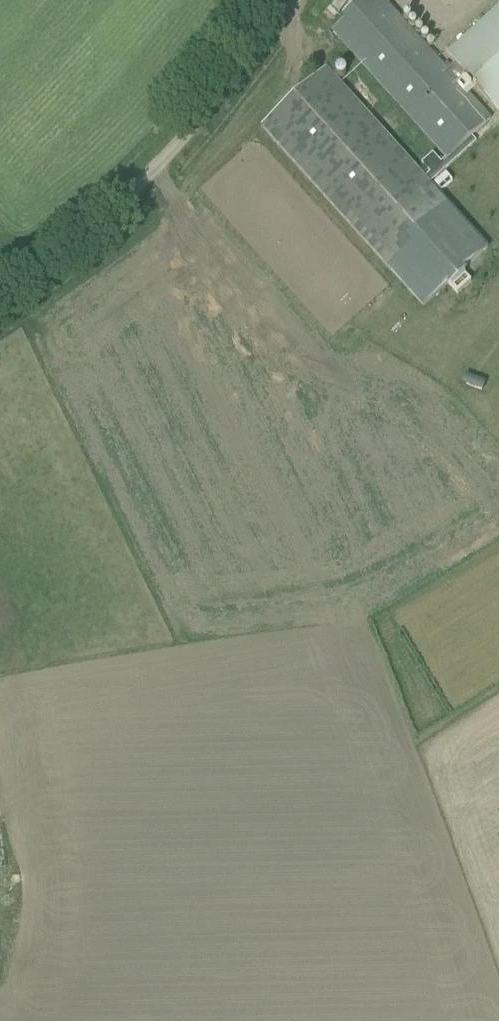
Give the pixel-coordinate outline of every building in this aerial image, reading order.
[(260,128),(387,269),(422,308),(447,285),(448,284),(457,294),(471,282),(462,272),(463,271),(488,249),(453,210),(434,189),(430,184),(476,143),(471,137),(490,120),(383,0),(366,0),(332,31),(416,125),(446,158),(440,162),(432,154),(420,164),(428,174),(424,178),(326,68),(260,128)] [(446,55),(498,114),(498,8),(446,55)]
